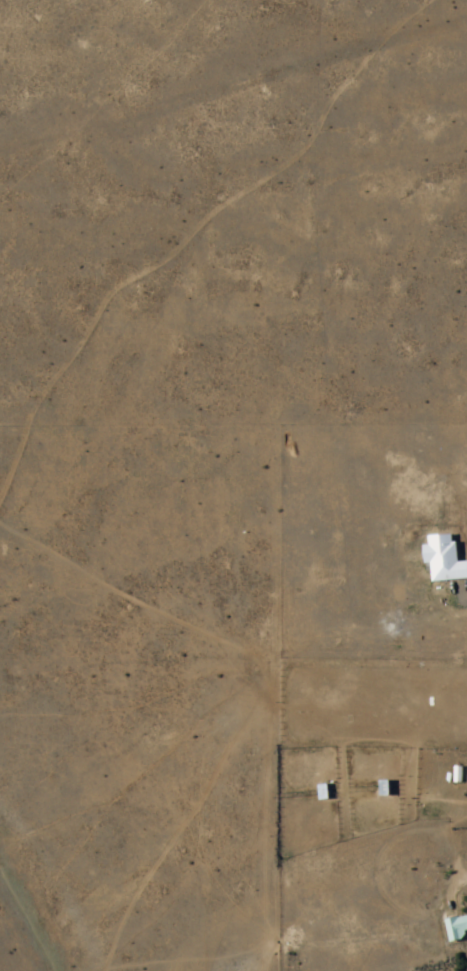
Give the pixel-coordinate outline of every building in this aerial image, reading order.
[(446,921),(450,943),(466,940),(466,917),(446,921)]
